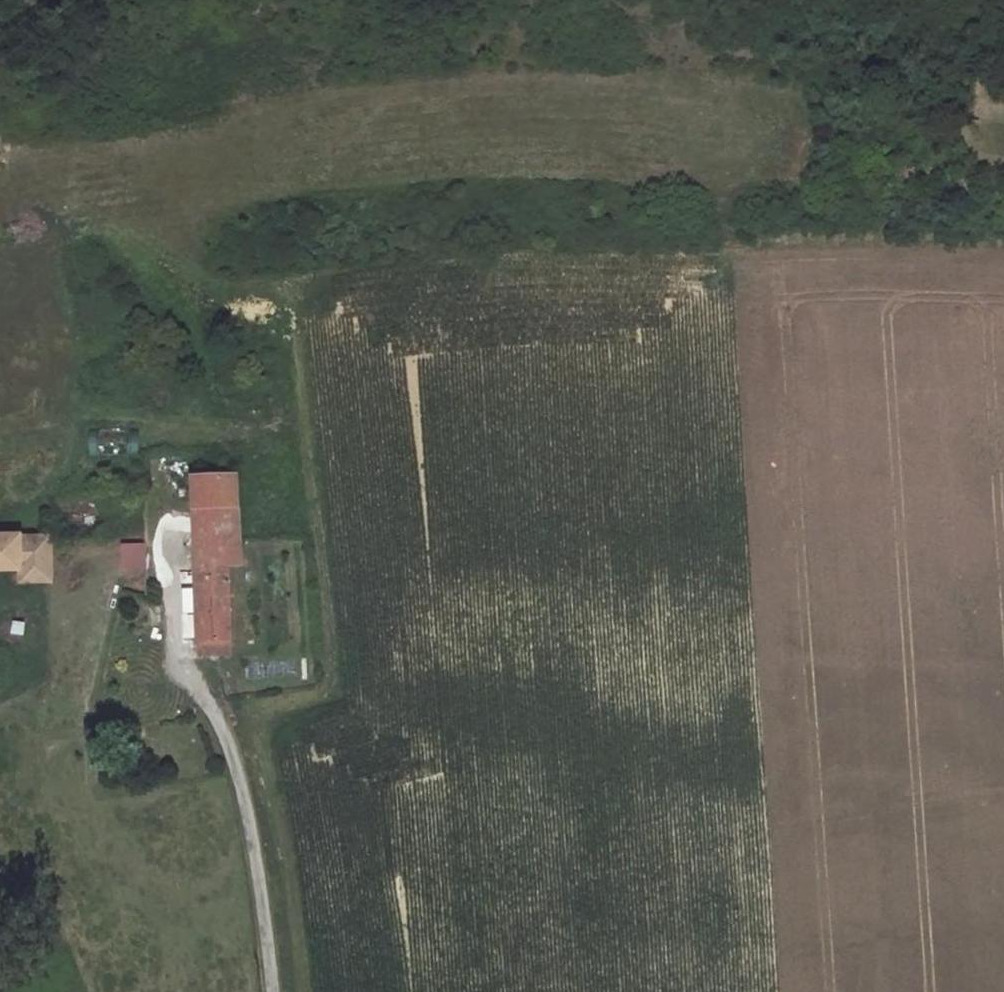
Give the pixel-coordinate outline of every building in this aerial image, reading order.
[(205,624),(234,623),(233,582),(231,551),(243,550),(238,455),(198,456),(205,624)] [(16,522),(0,523),(0,560),(19,559),(20,571),(54,569),(52,524),(16,527),(16,522)] [(117,543),(117,569),(144,569),(144,543),(117,543)] [(234,623),(205,624),(205,641),(236,641),(234,623)]
